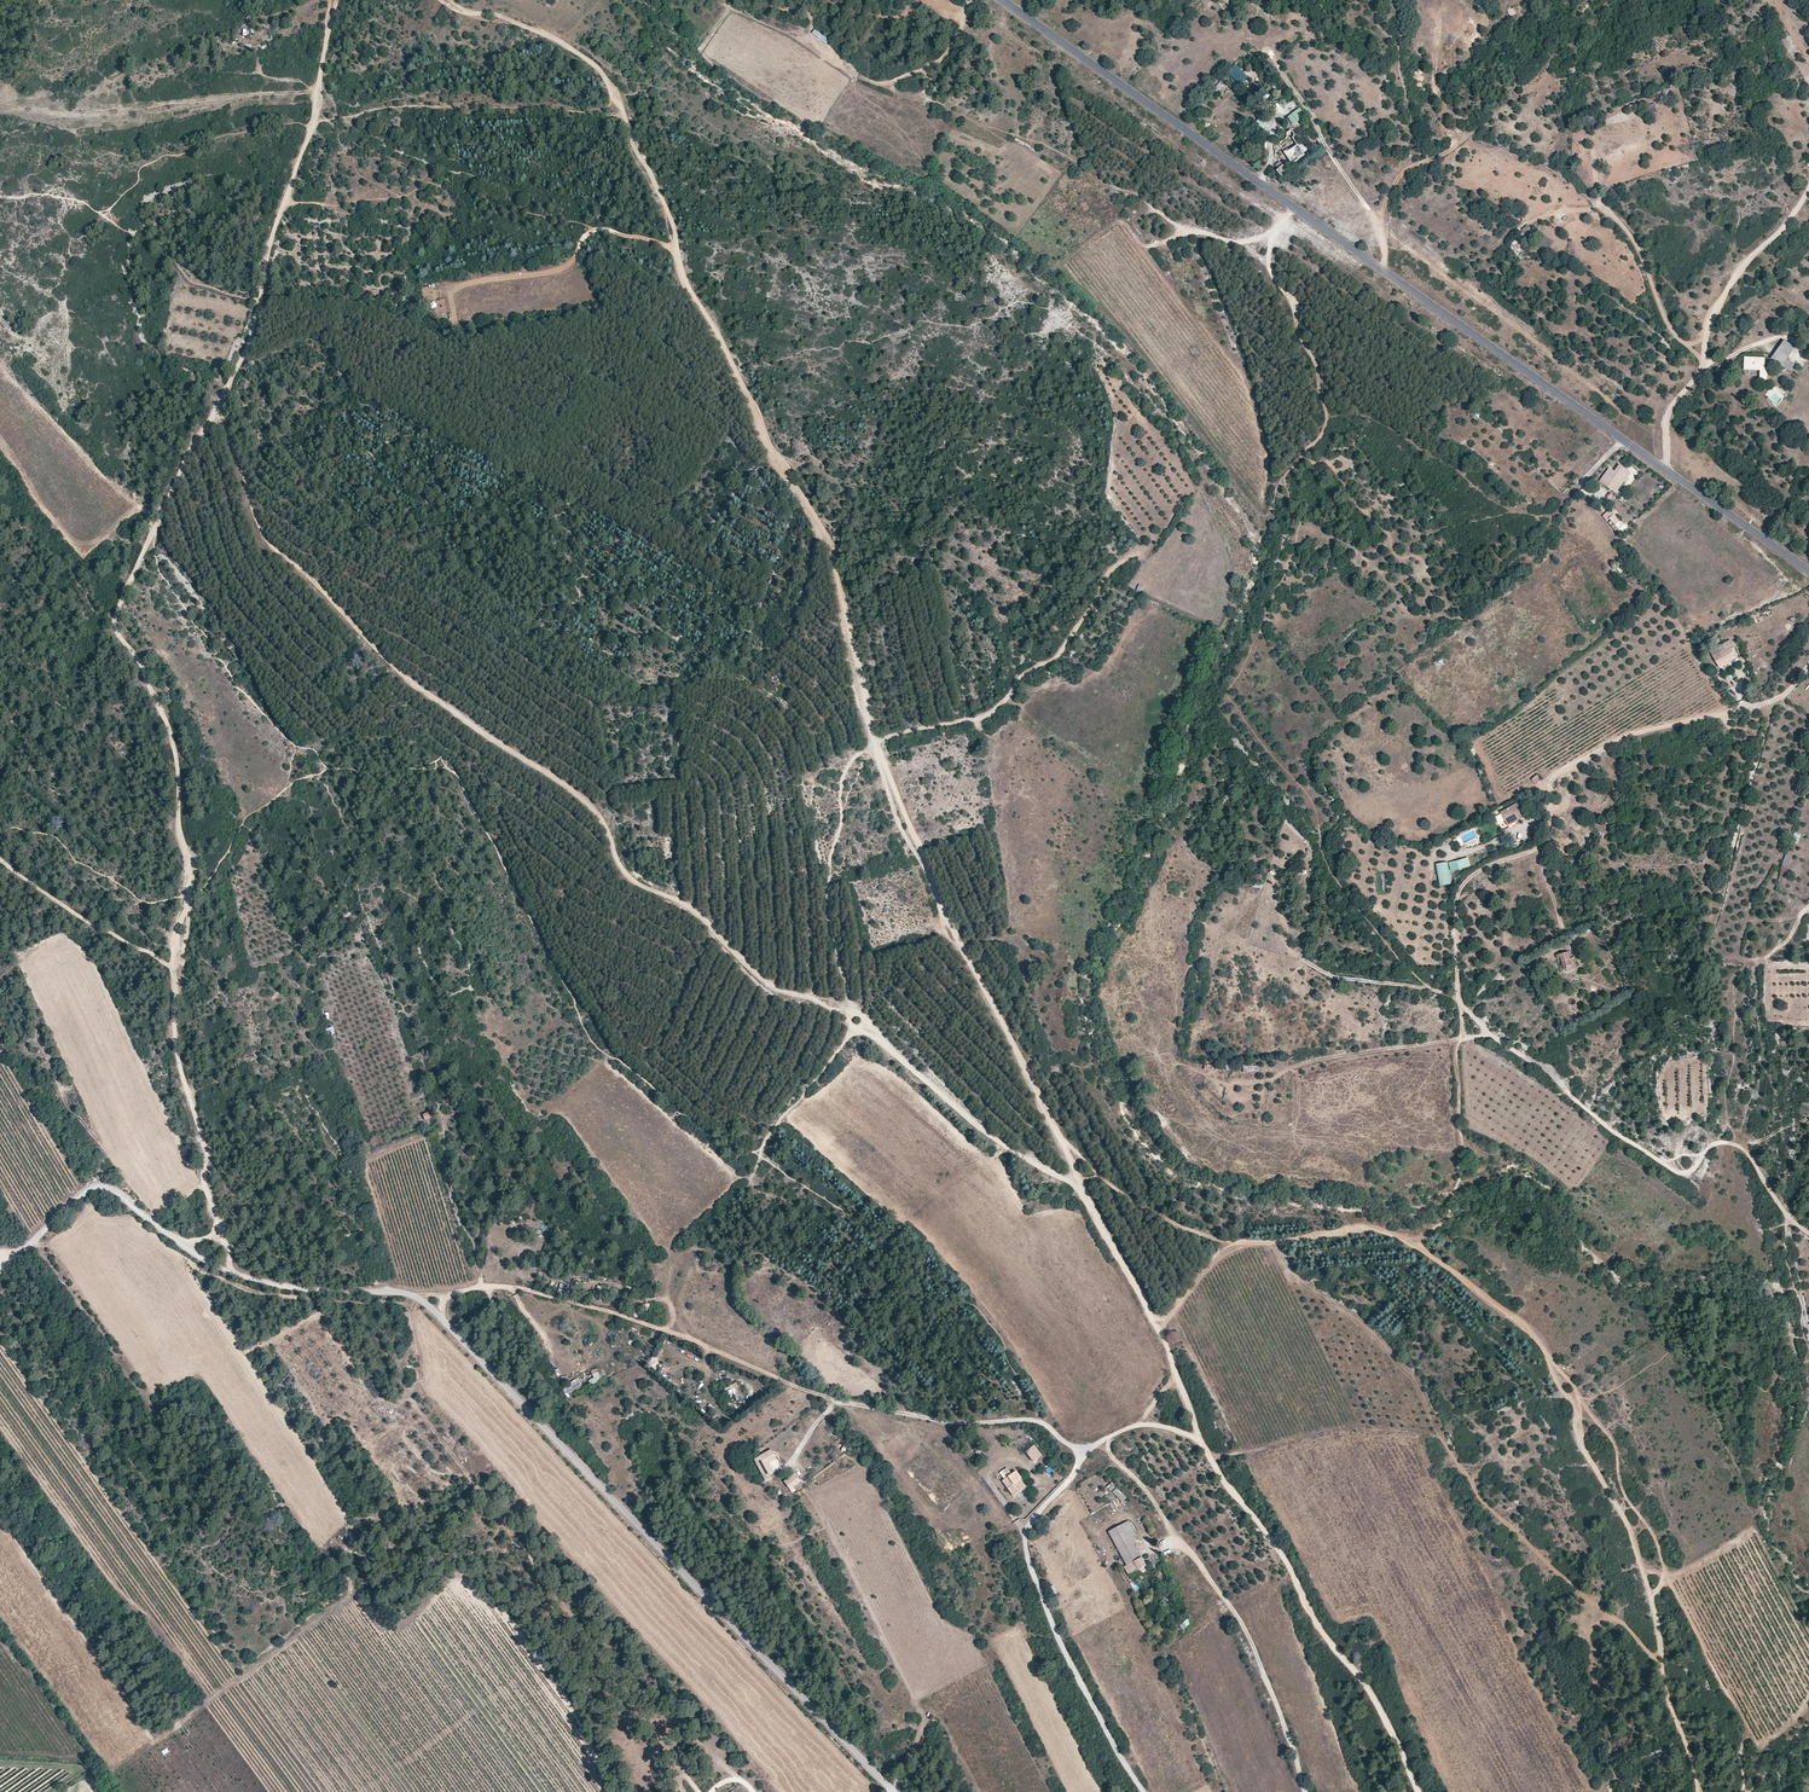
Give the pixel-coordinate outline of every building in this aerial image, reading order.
[(815,28),(812,33),(826,44),(829,39),(815,28)] [(1235,64),(1227,73),(1241,86),(1249,77),(1235,64)] [(1292,114),(1297,120),(1305,114),(1300,108),(1292,114)] [(1254,127),(1262,133),(1268,124),(1259,118),(1254,127)] [(1287,136),(1287,137),(1278,143),(1291,163),(1304,154),(1293,137),(1294,135),(1294,132),(1293,131),(1291,130),(1289,131),(1287,132),(1287,134),(1287,136)] [(1283,166),(1278,171),(1286,179),(1291,174),(1283,166)] [(1508,245),(1516,254),(1537,235),(1529,226),(1508,245)] [(1548,252),(1554,241),(1542,235),(1536,245),(1548,252)] [(1781,368),(1795,347),(1783,339),(1769,359),(1781,368)] [(1798,349),(1795,347),(1781,368),(1788,373),(1793,366),(1788,362),(1798,349)] [(1761,367),(1761,357),(1744,357),(1744,370),(1760,370),(1760,373),(1760,379),(1767,379),(1767,367),(1761,367)] [(1620,464),(1615,471),(1619,474),(1615,481),(1609,488),(1616,493),(1631,472),(1620,464)] [(1615,471),(1609,468),(1605,475),(1615,481),(1619,474),(1615,471)] [(1615,481),(1605,475),(1600,481),(1609,488),(1615,481)] [(1617,511),(1613,507),(1603,516),(1608,520),(1610,518),(1614,514),(1617,511)] [(1610,518),(1616,525),(1621,520),(1614,514),(1610,518)] [(1621,520),(1616,525),(1623,531),(1627,527),(1621,520)] [(1722,645),(1723,649),(1712,654),(1717,666),(1733,659),(1728,648),(1730,647),(1732,646),(1730,642),(1722,645)] [(1515,805),(1503,812),(1510,825),(1518,821),(1517,819),(1521,817),(1520,815),(1525,812),(1520,802),(1515,805)] [(1786,873),(1790,856),(1785,855),(1780,872),(1786,873)] [(1468,857),(1449,863),(1451,871),(1470,866),(1468,857)] [(1435,865),(1440,886),(1452,883),(1447,862),(1435,865)] [(1568,966),(1571,965),(1569,959),(1568,953),(1556,957),(1558,961),(1561,960),(1564,971),(1568,969),(1568,966)] [(1574,958),(1569,959),(1571,965),(1568,966),(1568,969),(1572,968),(1576,964),(1574,958)] [(326,1028),(328,1035),(335,1033),(333,1026),(326,1028)] [(1175,1213),(1185,1218),(1195,1203),(1186,1197),(1184,1200),(1188,1202),(1184,1210),(1182,1212),(1177,1210),(1175,1213)] [(1182,1212),(1184,1210),(1188,1202),(1184,1200),(1182,1203),(1178,1208),(1177,1210),(1182,1212)] [(560,1283),(558,1289),(569,1292),(571,1285),(560,1283)] [(596,1286),(596,1297),(607,1298),(606,1286),(596,1286)] [(608,1335),(613,1338),(619,1331),(614,1327),(608,1335)] [(594,1378),(589,1380),(590,1386),(602,1381),(598,1371),(591,1373),(594,1378)] [(577,1378),(564,1387),(568,1395),(582,1385),(577,1378)] [(745,1398),(737,1383),(730,1386),(738,1402),(745,1398)] [(971,1445),(980,1459),(986,1455),(977,1440),(971,1445)] [(1037,1467),(1047,1461),(1035,1444),(1026,1450),(1037,1467)] [(772,1449),(759,1456),(769,1474),(778,1469),(774,1462),(778,1460),(772,1449)] [(769,1474),(759,1456),(753,1459),(765,1481),(771,1478),(769,1474)] [(1024,1476),(1018,1468),(1008,1476),(1013,1484),(1007,1488),(1013,1496),(1024,1488),(1027,1486),(1021,1478),(1024,1476)] [(801,1481),(794,1473),(784,1481),(790,1489),(794,1486),(801,1481)] [(1013,1484),(1008,1476),(1002,1480),(1007,1488),(1013,1484)] [(1122,1503),(1127,1499),(1118,1489),(1112,1494),(1122,1503)] [(1141,1558),(1136,1550),(1130,1538),(1135,1535),(1128,1521),(1107,1532),(1126,1565),(1123,1567),(1127,1575),(1146,1566),(1142,1558),(1141,1558)] [(1188,1619),(1179,1625),(1182,1629),(1191,1624),(1188,1619)]
